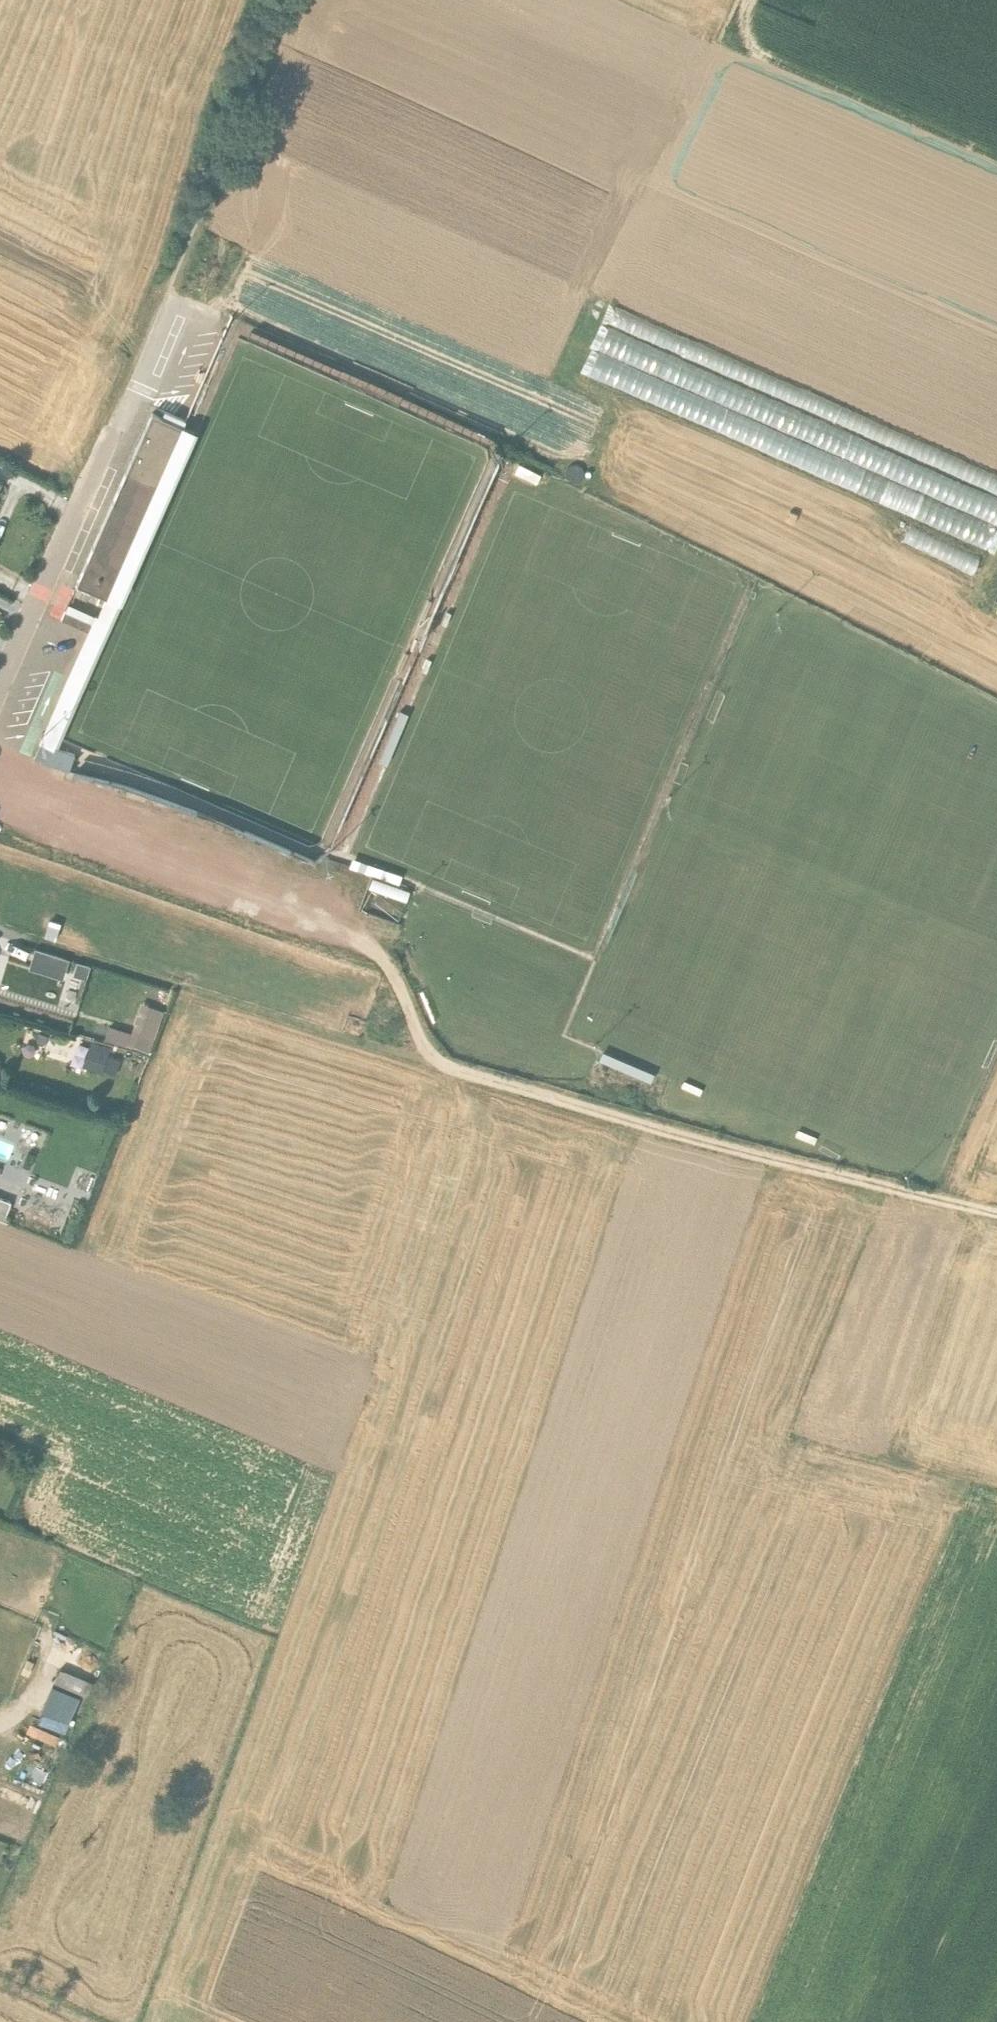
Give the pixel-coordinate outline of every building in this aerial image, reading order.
[(600,313),(582,360),(651,387),(655,376),(663,379),(659,389),(677,396),(680,386),(692,391),(697,379),(611,346),(615,334),(629,339),(629,337),(646,344),(649,338),(662,343),(664,338),(600,313)] [(96,603),(112,610),(196,420),(181,414),(184,408),(172,403),(169,409),(151,401),(76,572),(104,584),(96,603)] [(517,452),(513,460),(534,471),(538,463),(517,452)] [(978,459),(973,472),(996,481),(996,466),(978,459)] [(109,617),(64,598),(60,607),(86,619),(38,729),(40,730),(33,745),(68,759),(74,740),(58,734),(109,617)] [(371,864),(367,875),(404,888),(408,877),(371,864)] [(42,923),(54,927),(60,910),(47,906),(42,923)] [(34,936),(28,955),(61,965),(67,946),(34,936)] [(76,949),(72,962),(84,966),(88,952),(76,949)] [(107,1013),(102,1027),(148,1039),(162,997),(140,990),(130,1019),(107,1013)] [(88,1035),(81,1055),(101,1061),(107,1042),(88,1035)] [(700,1076),(682,1068),(679,1073),(697,1081),(700,1076)] [(814,1124),(795,1116),(792,1122),(811,1130),(814,1124)] [(0,1187),(0,1208),(6,1211),(8,1205),(5,1203),(9,1190),(0,1187)] [(87,1677),(92,1664),(63,1655),(58,1668),(87,1677)]
